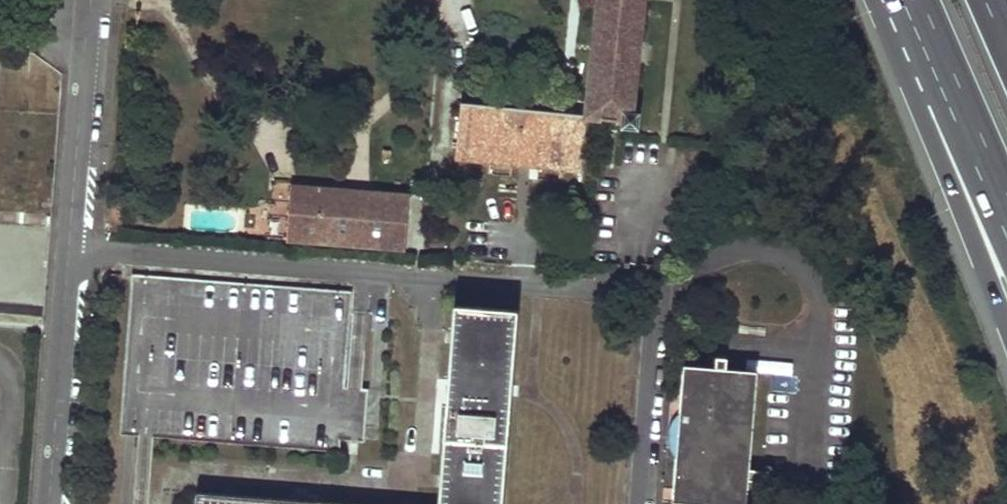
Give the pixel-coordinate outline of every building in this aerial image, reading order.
[(584,115),(588,120),(624,121),(624,127),(634,128),(635,117),(630,117),(641,0),(597,0),(584,115)] [(582,172),(588,120),(584,115),(460,104),(454,157),(477,160),(477,162),(582,172)] [(384,196),(290,189),(287,241),(381,248),(406,250),(410,198),(384,196)] [(342,387),(349,292),(130,274),(118,434),(336,451),(337,439),(362,439),(366,389),(342,387)] [(516,312),(454,307),(438,503),(500,503),(516,312)] [(755,372),(681,366),(670,501),(703,503),(743,503),(755,372)] [(195,494),(194,503),(335,503),(195,494)]
